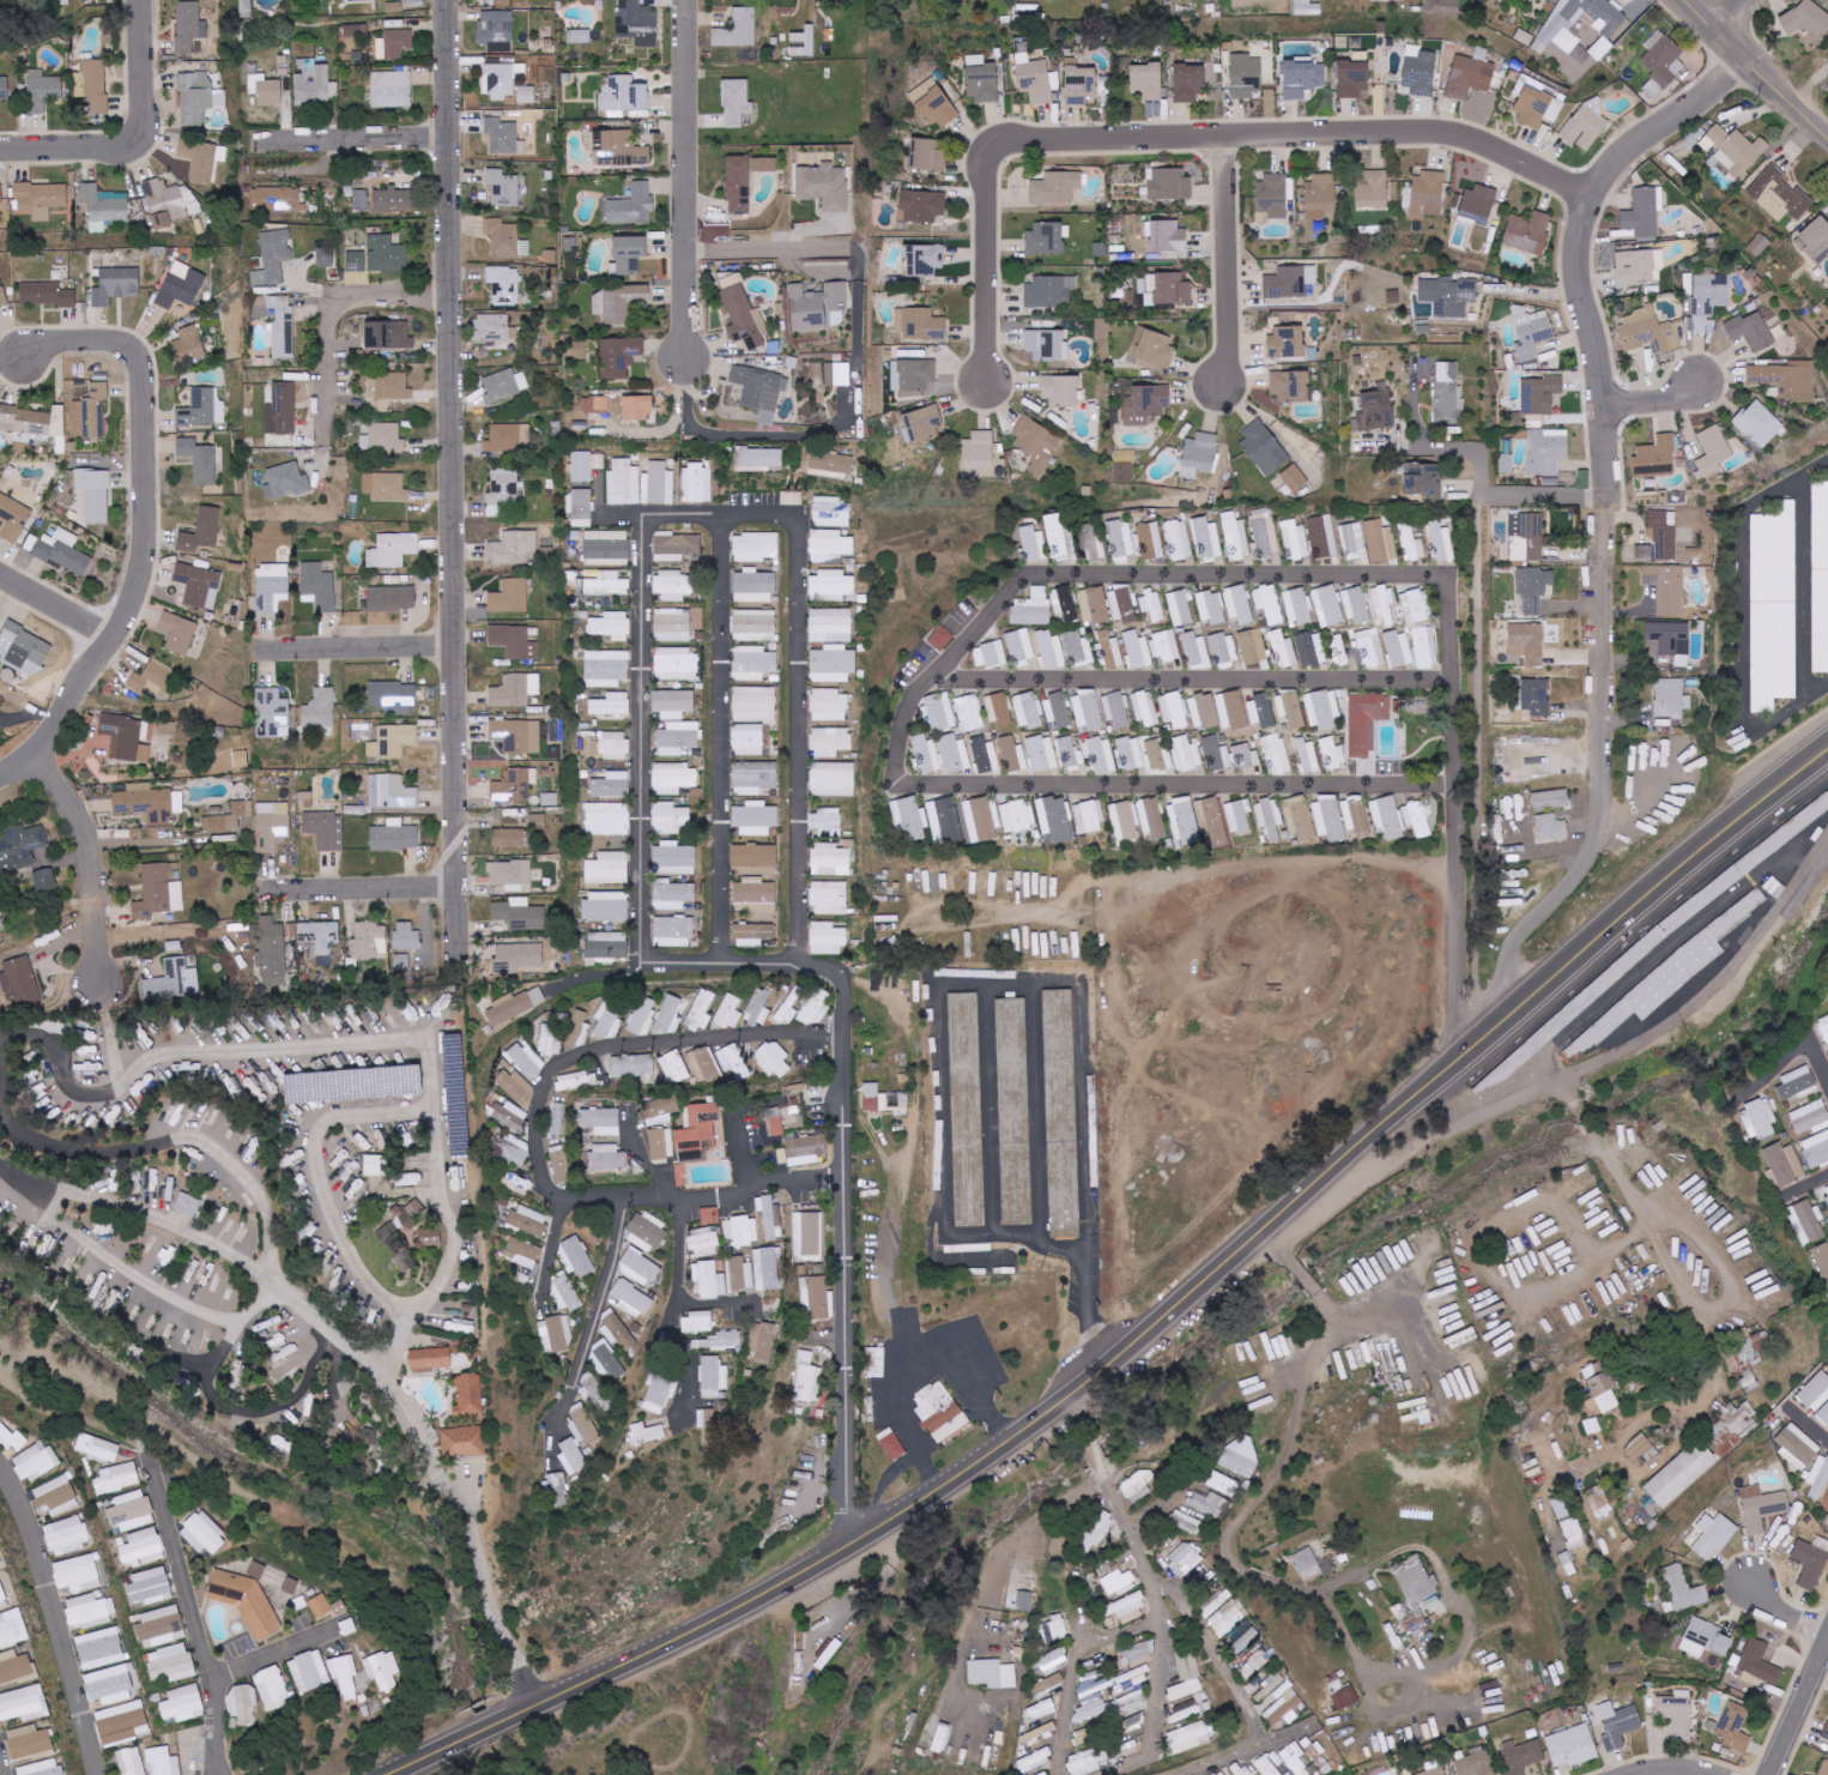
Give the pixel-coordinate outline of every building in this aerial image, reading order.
[(239,17),(251,17),(252,0),(240,0),(239,17)] [(640,9),(640,0),(618,0),(618,37),(636,38),(635,47),(658,47),(658,9),(640,9)] [(1321,3),(1312,4),(1312,0),(1294,0),(1295,15),(1321,15),(1321,3)] [(1428,14),(1460,15),(1460,0),(1428,0),(1428,14)] [(1548,56),(1555,44),(1573,54),(1580,42),(1565,33),(1567,29),(1572,32),(1584,12),(1597,19),(1592,28),(1613,40),(1628,13),(1606,0),(1561,0),(1534,47),(1548,56)] [(1794,33),(1799,25),(1824,39),(1827,33),(1827,12),(1807,0),(1798,0),(1783,27),(1794,33)] [(176,2),(177,55),(193,55),(192,39),(207,38),(207,21),(200,21),(200,1),(176,2)] [(756,7),(733,7),(733,29),(713,29),(713,46),(756,46),(756,7)] [(514,11),(480,10),(480,42),(514,43),(514,11)] [(814,24),(806,24),(806,33),(790,33),(791,56),(815,56),(814,24)] [(344,36),(369,35),(368,25),(344,25),(344,36)] [(1684,52),(1659,28),(1644,45),(1649,51),(1640,61),(1655,76),(1643,89),(1655,100),(1687,67),(1678,59),(1684,52)] [(414,49),(413,29),(385,30),(385,38),(377,39),(377,59),(402,59),(402,50),(414,49)] [(591,43),(591,29),(567,29),(567,43),(591,43)] [(1411,95),(1434,97),(1436,52),(1421,52),(1421,45),(1406,45),(1404,87),(1411,87),(1411,95)] [(1018,53),(1019,90),(1030,90),(1030,104),(1051,103),(1050,60),(1029,60),(1029,53),(1018,53)] [(1263,96),(1262,58),(1252,58),(1252,53),(1231,54),(1232,97),(1263,96)] [(1446,97),(1468,102),(1472,87),(1489,92),(1497,64),(1457,54),(1446,97)] [(997,62),(985,63),(985,55),(967,55),(969,103),(999,102),(997,62)] [(1097,96),(1096,68),(1078,68),(1078,57),(1066,58),(1067,105),(1088,105),(1088,97),(1097,96)] [(107,60),(81,60),(81,83),(87,83),(88,112),(107,112),(107,60)] [(1369,61),(1338,61),(1338,98),(1370,98),(1369,61)] [(1284,100),(1306,99),(1305,88),(1326,88),(1326,62),(1283,62),(1284,100)] [(527,64),(484,63),(483,94),(492,94),(492,101),(505,101),(505,95),(514,95),(515,75),(527,75),(527,64)] [(1162,63),(1131,64),(1131,94),(1143,94),(1143,101),(1162,101),(1162,63)] [(329,82),(329,64),(308,64),(308,73),(295,74),(296,104),(335,103),(335,82),(329,82)] [(1205,65),(1175,66),(1176,103),(1198,103),(1197,95),(1206,95),(1205,65)] [(63,77),(43,77),(43,70),(28,70),(29,114),(46,113),(46,100),(63,99),(63,77)] [(205,126),(205,109),(212,109),(212,72),(181,73),(181,126),(205,126)] [(411,72),(372,72),(372,107),(412,107),(411,72)] [(248,74),(249,94),(257,94),(258,105),(282,104),(282,80),(266,80),(266,74),(248,74)] [(1540,128),(1544,118),(1556,123),(1565,101),(1545,92),(1548,86),(1522,74),(1514,93),(1520,96),(1511,116),(1540,128)] [(649,110),(648,84),(634,84),(634,75),(608,75),(608,92),(599,92),(600,111),(649,110)] [(9,102),(9,76),(0,77),(0,102),(9,102)] [(909,92),(928,126),(938,121),(941,127),(959,118),(937,77),(909,92)] [(723,80),(724,128),(743,128),(742,113),(754,113),(754,102),(749,102),(749,80),(723,80)] [(536,86),(517,86),(517,103),(536,103),(536,86)] [(1598,114),(1607,102),(1591,91),(1562,136),(1588,154),(1610,121),(1598,114)] [(491,154),(527,153),(526,140),(518,140),(517,122),(501,122),(501,116),(485,117),(485,134),(490,134),(491,154)] [(1738,181),(1771,146),(1761,136),(1753,144),(1737,129),(1731,135),(1718,123),(1699,143),(1708,152),(1716,144),(1737,165),(1729,172),(1738,181)] [(593,165),(650,166),(651,147),(633,146),(634,131),(594,130),(593,165)] [(937,150),(937,139),(917,139),(916,161),(909,160),(908,169),(946,170),(947,150),(937,150)] [(229,146),(180,141),(178,157),(192,159),(190,180),(213,182),(216,161),(227,162),(229,146)] [(750,156),(728,157),(728,214),(750,214),(750,156)] [(778,171),(777,158),(751,158),(751,171),(778,171)] [(796,167),(795,200),(823,200),(823,212),(848,212),(848,168),(834,168),(834,162),(822,162),(822,167),(796,167)] [(1814,202),(1798,187),(1794,192),(1782,181),(1786,176),(1773,164),(1747,193),(1780,222),(1790,212),(1798,220),(1814,202)] [(503,168),(487,168),(487,186),(492,186),(492,207),(519,206),(518,198),(528,198),(528,175),(503,175),(503,168)] [(1185,168),(1148,169),(1148,199),(1193,199),(1193,177),(1186,177),(1185,168)] [(1442,216),(1445,172),(1421,170),(1421,184),(1413,183),(1411,207),(1412,207),(1411,219),(1424,220),(1424,215),(1442,216)] [(1388,208),(1388,171),(1364,172),(1364,181),(1357,181),(1357,209),(1388,208)] [(1031,181),(1031,204),(1074,203),(1073,189),(1083,189),(1083,172),(1046,173),(1046,181),(1031,181)] [(1256,213),(1269,213),(1269,218),(1287,218),(1286,173),(1264,174),(1264,181),(1256,181),(1256,213)] [(1326,219),(1326,212),(1337,211),(1335,173),(1313,174),(1313,182),(1305,182),(1306,220),(1326,219)] [(652,181),(633,181),(633,200),(607,200),(607,223),(653,222),(652,181)] [(67,183),(16,184),(17,212),(34,211),(35,222),(50,221),(49,207),(67,207),(67,183)] [(1458,215),(1487,225),(1499,190),(1477,183),(1474,191),(1467,189),(1458,215)] [(303,187),(258,188),(258,198),(256,198),(256,211),(303,210),(303,187)] [(1659,238),(1658,211),(1664,211),(1663,187),(1633,189),(1635,211),(1621,212),(1622,231),(1635,230),(1636,239),(1659,238)] [(368,211),(369,190),(357,189),(356,211),(368,211)] [(413,208),(413,189),(382,189),(382,208),(413,208)] [(937,222),(937,215),(946,215),(946,192),(900,191),(900,221),(937,222)] [(1551,215),(1534,211),(1531,219),(1511,214),(1503,246),(1544,256),(1550,233),(1547,232),(1551,215)] [(1809,246),(1805,250),(1819,266),(1827,258),(1827,221),(1822,215),(1799,235),(1809,246)] [(503,218),(484,218),(485,235),(492,235),(492,256),(530,255),(530,241),(519,241),(519,224),(503,224),(503,218)] [(1187,251),(1186,229),(1179,229),(1178,221),(1145,221),(1145,237),(1149,237),(1149,252),(1187,251)] [(1064,253),(1064,222),(1034,223),(1034,233),(1027,234),(1027,253),(1064,253)] [(283,284),(282,262),(292,261),(290,240),(291,240),(290,229),(260,232),(263,270),(251,271),(252,286),(283,284)] [(1747,248),(1758,258),(1772,243),(1762,233),(1747,248)] [(347,251),(347,271),(408,271),(408,245),(392,245),(392,234),(368,234),(369,251),(347,251)] [(648,258),(647,236),(616,237),(616,275),(639,275),(639,258),(648,258)] [(944,245),(907,245),(908,274),(944,273),(944,245)] [(317,267),(333,267),(333,249),(317,250),(317,267)] [(1662,250),(1617,252),(1618,284),(1664,282),(1662,250)] [(158,305),(172,310),(176,300),(195,307),(207,273),(173,261),(158,305)] [(1316,265),(1278,267),(1278,275),(1264,276),(1265,298),(1317,296),(1316,265)] [(519,304),(519,268),(486,267),(486,283),(493,284),(492,304),(519,304)] [(141,296),(140,268),(100,269),(101,288),(93,288),(93,308),(112,307),(111,297),(141,296)] [(0,273),(0,308),(8,306),(0,273)] [(733,323),(728,325),(734,342),(745,338),(749,351),(766,345),(761,332),(768,329),(760,307),(752,310),(739,273),(730,277),(734,286),(722,291),(733,323)] [(1183,273),(1146,274),(1146,304),(1193,303),(1192,282),(1184,282),(1183,273)] [(1693,275),(1694,334),(1716,333),(1716,318),(1715,319),(1715,306),(1730,306),(1730,274),(1693,275)] [(1078,276),(1034,277),(1034,285),(1025,285),(1025,308),(1071,307),(1071,290),(1078,290),(1078,276)] [(790,284),(792,329),(844,327),(843,304),(849,304),(848,281),(825,283),(825,291),(804,293),(804,283),(790,284)] [(1478,281),(1419,281),(1419,303),(1435,303),(1435,321),(1467,321),(1467,303),(1478,303),(1478,281)] [(60,282),(20,283),(21,304),(58,303),(58,308),(76,308),(76,290),(61,290),(60,282)] [(650,286),(604,287),(605,309),(603,309),(604,324),(630,324),(630,302),(651,302),(650,286)] [(294,358),(294,306),(289,306),(289,296),(269,296),(269,315),(273,315),(273,358),(294,358)] [(1556,339),(1548,310),(1531,315),(1528,303),(1512,307),(1521,343),(1516,344),(1523,372),(1540,368),(1534,344),(1556,339)] [(946,340),(947,317),(933,317),(933,309),(896,308),(896,332),(904,332),(904,339),(946,340)] [(1680,349),(1675,322),(1659,325),(1655,308),(1618,316),(1625,351),(1652,346),(1654,354),(1680,349)] [(1776,343),(1761,311),(1745,319),(1742,314),(1724,322),(1733,341),(1746,334),(1755,353),(1776,343)] [(509,315),(477,314),(477,341),(517,341),(518,327),(508,327),(509,315)] [(365,321),(364,348),(415,349),(415,338),(409,337),(409,322),(365,321)] [(172,340),(178,363),(206,356),(198,323),(179,329),(181,338),(172,340)] [(1129,355),(1140,359),(1139,362),(1169,371),(1177,348),(1169,345),(1172,336),(1138,326),(1129,355)] [(1305,357),(1304,326),(1275,327),(1275,336),(1268,336),(1269,358),(1305,357)] [(1034,361),(1064,360),(1063,329),(1025,331),(1026,352),(1034,352),(1034,361)] [(628,379),(628,366),(634,366),(634,356),(645,355),(645,338),(601,339),(602,380),(628,379)] [(586,359),(587,342),(574,341),(573,359),(586,359)] [(937,361),(893,360),(892,389),(936,390),(937,361)] [(1814,403),(1815,361),(1791,361),(1791,366),(1748,365),(1748,385),(1779,385),(1779,397),(1796,397),(1796,402),(1814,403)] [(1458,399),(1459,363),(1436,362),(1435,424),(1464,424),(1464,399),(1458,399)] [(851,363),(826,363),(826,386),(850,386),(851,363)] [(758,424),(775,426),(779,391),(788,392),(790,374),(733,367),(731,382),(744,384),(742,407),(760,409),(758,424)] [(484,377),(488,393),(484,394),(486,403),(530,391),(525,372),(515,374),(513,369),(484,377)] [(1309,402),(1309,371),(1271,371),(1271,395),(1279,395),(1279,402),(1309,402)] [(388,399),(413,400),(413,389),(407,389),(407,374),(367,373),(367,401),(375,401),(375,411),(388,412),(388,399)] [(1079,407),(1079,376),(1042,375),(1042,399),(1050,399),(1050,407),(1079,407)] [(1522,377),(1523,415),(1554,414),(1554,394),(1565,394),(1564,377),(1522,377)] [(105,437),(104,400),(109,399),(108,382),(91,382),(92,400),(72,401),(73,438),(105,437)] [(1171,408),(1170,385),(1132,386),(1132,400),(1124,400),(1125,426),(1149,425),(1149,416),(1163,416),(1163,408),(1171,408)] [(219,387),(192,388),(192,408),(176,408),(176,426),(225,425),(225,401),(219,401),(219,387)] [(1397,425),(1390,389),(1360,394),(1364,412),(1352,414),(1355,433),(1397,425)] [(609,413),(610,397),(595,396),(594,412),(609,413)] [(623,396),(623,420),(651,421),(652,396),(623,396)] [(1785,425),(1756,398),(1734,422),(1763,449),(1785,425)] [(64,437),(65,405),(53,405),(53,411),(1,408),(0,431),(14,431),(14,449),(29,450),(30,435),(64,437)] [(944,436),(937,405),(909,412),(917,442),(944,436)] [(1063,436),(1024,417),(1011,444),(1035,456),(1028,471),(1042,478),(1063,436)] [(1264,477),(1290,461),(1263,418),(1242,431),(1247,439),(1242,441),(1264,477)] [(399,440),(400,424),(370,423),(369,435),(361,435),(360,450),(405,452),(405,440),(399,440)] [(531,425),(488,424),(488,450),(531,451),(531,425)] [(1707,455),(1695,461),(1703,478),(1723,469),(1720,463),(1734,456),(1719,424),(1697,434),(1707,455)] [(1569,460),(1569,430),(1544,430),(1544,436),(1534,436),(1534,452),(1527,452),(1527,475),(1560,475),(1560,460),(1569,460)] [(963,477),(994,476),(993,432),(969,432),(970,446),(962,446),(963,477)] [(1213,473),(1217,435),(1197,432),(1197,440),(1185,439),(1181,477),(1197,479),(1197,471),(1213,473)] [(1635,446),(1636,476),(1676,474),(1674,433),(1658,434),(1658,445),(1635,446)] [(216,445),(197,446),(197,438),(177,438),(178,457),(194,457),(195,485),(216,485),(216,445)] [(783,450),(736,450),(736,469),(783,470),(783,450)] [(1137,451),(1115,450),(1115,462),(1137,463),(1137,451)] [(850,479),(853,456),(812,451),(809,474),(850,479)] [(605,469),(605,453),(572,453),(572,482),(592,482),(592,469),(605,469)] [(1500,473),(1514,473),(1514,455),(1500,454),(1500,473)] [(640,467),(632,467),(632,458),(613,459),(613,471),(607,471),(608,504),(641,504),(640,467)] [(268,502),(312,490),(308,474),(301,476),(298,461),(267,469),(271,484),(264,486),(268,502)] [(642,503),(674,504),(674,471),(666,471),(666,461),(649,461),(649,473),(642,473),(642,503)] [(1114,483),(1134,482),(1134,463),(1113,464),(1114,483)] [(1280,475),(1295,494),(1310,482),(1295,463),(1280,475)] [(684,502),(711,502),(711,464),(683,465),(684,502)] [(1441,465),(1408,464),(1406,493),(1440,495),(1441,465)] [(109,470),(76,471),(76,490),(85,490),(86,524),(110,523),(109,470)] [(518,470),(492,470),(492,494),(486,494),(487,505),(519,504),(518,470)] [(404,474),(374,473),(373,500),(409,501),(409,490),(404,490),(404,474)] [(1827,481),(1827,537),(1814,537),(1814,570),(1827,570),(1827,594),(1815,594),(1814,673),(1827,673),(1827,481)] [(573,528),(593,527),(593,489),(568,490),(568,513),(573,513),(573,528)] [(0,494),(0,519),(6,522),(0,535),(0,538),(18,545),(33,508),(0,494)] [(814,526),(849,527),(850,498),(814,497),(814,526)] [(1797,698),(1797,499),(1778,499),(1778,517),(1753,517),(1753,698),(1797,698)] [(218,546),(220,507),(199,506),(198,534),(179,533),(178,551),(197,552),(197,545),(218,546)] [(1253,510),(1257,558),(1279,557),(1274,508),(1253,510)] [(1223,512),(1228,562),(1248,560),(1245,520),(1237,521),(1236,511),(1223,512)] [(1677,560),(1677,512),(1650,511),(1649,530),(1656,530),(1655,560),(1677,560)] [(1046,515),(1051,560),(1068,558),(1063,513),(1046,515)] [(1543,513),(1510,514),(1511,561),(1543,561),(1543,547),(1555,546),(1555,537),(1544,538),(1543,513)] [(1339,556),(1332,515),(1307,519),(1315,560),(1339,556)] [(1209,524),(1207,516),(1193,519),(1201,562),(1224,558),(1217,523),(1209,524)] [(1310,557),(1305,526),(1297,527),(1296,519),(1282,522),(1288,561),(1310,557)] [(1384,528),(1383,519),(1364,522),(1372,563),(1399,559),(1393,527),(1384,528)] [(1122,526),(1121,520),(1109,521),(1112,561),(1134,559),(1132,525),(1122,526)] [(1166,522),(1171,561),(1193,558),(1188,520),(1166,522)] [(1431,522),(1434,560),(1454,558),(1451,528),(1441,528),(1440,521),(1431,522)] [(1136,525),(1139,552),(1141,551),(1142,560),(1165,558),(1160,522),(1136,525)] [(1367,553),(1361,522),(1339,527),(1345,558),(1367,553)] [(1425,539),(1414,540),(1414,524),(1401,525),(1403,560),(1426,558),(1425,539)] [(1025,559),(1047,557),(1044,531),(1036,532),(1035,525),(1021,527),(1025,559)] [(33,556),(48,562),(49,560),(85,577),(94,557),(74,548),(79,536),(59,527),(54,538),(43,533),(33,556)] [(841,530),(811,531),(811,563),(838,562),(838,555),(854,555),(854,537),(841,537),(841,530)] [(538,531),(503,531),(503,542),(488,542),(488,565),(538,563),(538,531)] [(630,532),(586,531),(585,565),(629,566),(630,532)] [(735,533),(734,562),(765,562),(765,558),(779,558),(779,534),(735,533)] [(418,534),(378,534),(378,549),(368,549),(367,567),(404,567),(404,554),(418,554),(418,534)] [(655,561),(684,562),(684,554),(701,554),(701,534),(655,534),(655,561)] [(1105,538),(1085,538),(1086,559),(1105,558),(1105,538)] [(1637,559),(1652,558),(1652,545),(1636,546),(1637,559)] [(335,612),(335,572),(323,573),(323,563),(301,564),(302,596),(310,596),(316,596),(317,612),(335,612)] [(215,610),(222,572),(176,564),(173,581),(188,583),(184,605),(215,610)] [(290,565),(258,564),(257,614),(279,614),(279,600),(289,601),(290,565)] [(1658,584),(1658,615),(1685,616),(1685,566),(1644,566),(1644,584),(1658,584)] [(1541,615),(1541,596),(1546,595),(1546,585),(1555,585),(1555,569),(1517,570),(1518,595),(1524,595),(1524,616),(1541,615)] [(630,571),(599,570),(599,579),(586,579),(585,594),(629,596),(630,571)] [(654,593),(662,593),(663,602),(684,602),(684,595),(693,594),(693,576),(682,576),(682,572),(654,572),(654,593)] [(855,595),(856,576),(820,575),(820,577),(810,577),(810,594),(855,595)] [(529,612),(528,578),(503,579),(503,592),(488,592),(489,613),(529,612)] [(1255,620),(1245,584),(1223,590),(1233,626),(1255,620)] [(1139,620),(1135,593),(1131,593),(1130,585),(1108,588),(1114,624),(1139,620)] [(1276,585),(1253,589),(1258,616),(1267,614),(1269,627),(1283,624),(1276,585)] [(1386,627),(1394,625),(1390,604),(1396,603),(1393,585),(1371,589),(1377,620),(1384,618),(1386,627)] [(1013,625),(1050,624),(1050,586),(1032,586),(1032,599),(1012,599),(1013,625)] [(1054,589),(1058,623),(1078,621),(1074,586),(1054,589)] [(1084,625),(1111,621),(1105,586),(1079,591),(1084,625)] [(1320,627),(1343,624),(1337,586),(1314,589),(1320,627)] [(1357,625),(1373,621),(1363,586),(1341,592),(1348,619),(1354,617),(1357,625)] [(416,587),(368,587),(369,610),(416,610),(416,587)] [(1283,592),(1290,625),(1313,621),(1307,587),(1283,592)] [(1150,611),(1153,623),(1166,620),(1159,589),(1141,592),(1145,612),(1150,611)] [(1194,623),(1188,590),(1168,593),(1174,627),(1194,623)] [(1433,621),(1429,590),(1402,594),(1406,624),(1433,621)] [(1222,591),(1198,594),(1201,624),(1225,622),(1222,591)] [(690,608),(655,609),(655,642),(691,641),(690,608)] [(852,642),(852,608),(810,609),(810,643),(852,642)] [(777,641),(776,610),(733,611),(733,642),(777,641)] [(165,649),(187,657),(199,624),(165,612),(160,625),(172,629),(165,649)] [(589,618),(589,634),(613,635),(613,641),(629,641),(629,612),(605,612),(605,619),(589,618)] [(9,621),(0,638),(0,658),(37,678),(54,646),(9,621)] [(1690,623),(1646,623),(1646,640),(1659,640),(1658,656),(1676,656),(1676,667),(1689,667),(1690,623)] [(1543,624),(1510,624),(1510,658),(1526,658),(1526,666),(1544,666),(1543,624)] [(927,641),(941,652),(954,637),(941,625),(927,641)] [(529,626),(489,626),(490,646),(507,646),(507,659),(540,659),(540,642),(529,642),(529,626)] [(1436,627),(1414,628),(1416,667),(1438,667),(1436,627)] [(1014,666),(1037,660),(1029,628),(1006,634),(1014,666)] [(1293,638),(1285,640),(1283,629),(1270,632),(1277,669),(1298,664),(1293,638)] [(1358,632),(1362,668),(1385,666),(1381,629),(1358,632)] [(1082,639),(1080,630),(1064,633),(1070,667),(1095,663),(1090,637),(1082,639)] [(1110,639),(1108,630),(1099,631),(1100,643),(1096,644),(1100,669),(1124,665),(1119,637),(1110,639)] [(1181,661),(1175,630),(1154,634),(1160,665),(1181,661)] [(1189,668),(1210,663),(1201,630),(1181,634),(1189,668)] [(1140,642),(1138,631),(1126,632),(1130,666),(1152,663),(1149,641),(1140,642)] [(1408,631),(1386,634),(1391,668),(1414,665),(1408,631)] [(1052,638),(1051,632),(1039,634),(1043,667),(1065,664),(1061,637),(1052,638)] [(1233,632),(1209,638),(1217,669),(1241,663),(1233,632)] [(1322,632),(1297,634),(1300,667),(1326,664),(1322,632)] [(1257,647),(1255,634),(1243,636),(1249,667),(1269,664),(1266,646),(1257,647)] [(1327,637),(1332,666),(1348,663),(1343,634),(1327,637)] [(977,668),(1007,665),(1004,642),(974,645),(977,668)] [(849,682),(849,674),(857,674),(857,650),(846,650),(846,645),(825,645),(825,651),(811,651),(811,682),(849,682)] [(778,653),(766,653),(766,646),(733,647),(734,680),(764,680),(764,673),(778,673),(778,653)] [(656,680),(698,680),(698,654),(690,654),(690,648),(657,647),(656,680)] [(620,680),(629,681),(630,651),(586,650),(586,687),(620,688),(620,680)] [(134,672),(128,686),(156,699),(160,690),(166,693),(177,670),(152,658),(144,676),(134,672)] [(538,674),(504,674),(504,687),(490,686),(490,707),(529,707),(529,692),(538,692),(538,674)] [(1550,716),(1550,678),(1522,679),(1523,710),(1531,710),(1532,717),(1550,716)] [(1684,679),(1656,679),(1656,719),(1684,719),(1683,709),(1692,709),(1692,696),(1684,696),(1684,679)] [(370,708),(386,707),(386,716),(416,715),(415,682),(369,683),(370,708)] [(302,728),(335,727),(335,687),(313,687),(313,706),(302,706),(302,728)] [(256,689),(257,738),(288,738),(287,699),(280,699),(280,688),(256,689)] [(776,721),(777,688),(734,688),(734,721),(776,721)] [(848,695),(839,695),(839,689),(812,689),(812,721),(848,721),(848,695)] [(1341,725),(1334,689),(1304,695),(1312,731),(1341,725)] [(1078,731),(1102,727),(1097,690),(1073,694),(1078,731)] [(1160,724),(1151,690),(1132,695),(1141,729),(1160,724)] [(1249,726),(1241,690),(1216,696),(1224,732),(1249,726)] [(695,691),(653,692),(653,713),(661,712),(661,720),(684,720),(684,712),(695,712),(695,691)] [(1132,726),(1123,691),(1101,696),(1108,722),(1115,720),(1117,730),(1132,726)] [(1020,729),(1044,725),(1038,692),(1014,696),(1020,729)] [(1174,730),(1189,728),(1184,692),(1159,695),(1164,723),(1173,722),(1174,730)] [(1304,729),(1300,692),(1276,695),(1279,717),(1288,716),(1290,731),(1304,729)] [(630,715),(630,693),(608,693),(608,700),(590,700),(589,715),(630,715)] [(956,726),(950,693),(926,698),(933,731),(956,726)] [(998,722),(999,727),(1013,725),(1009,693),(986,696),(989,723),(998,722)] [(1056,721),(1058,730),(1074,726),(1065,693),(1043,698),(1049,723),(1056,721)] [(986,726),(976,694),(954,700),(964,733),(986,726)] [(1189,698),(1194,730),(1220,726),(1215,694),(1189,698)] [(1350,694),(1350,758),(1374,758),(1375,720),(1391,720),(1391,694),(1350,694)] [(1251,724),(1261,723),(1262,729),(1275,727),(1272,696),(1248,699),(1251,724)] [(110,759),(150,763),(151,744),(147,744),(149,720),(101,715),(99,735),(112,736),(110,759)] [(541,721),(490,720),(490,741),(505,741),(504,753),(540,754),(541,721)] [(658,756),(682,757),(682,748),(700,748),(701,723),(667,722),(667,730),(659,730),(658,756)] [(764,723),(733,723),(733,756),(763,757),(764,723)] [(418,725),(380,725),(380,742),(368,742),(367,758),(404,758),(404,745),(418,745),(418,725)] [(851,728),(812,729),(813,758),(838,757),(838,750),(852,750),(851,728)] [(628,733),(600,732),(600,759),(628,759),(628,733)] [(972,768),(965,739),(957,741),(956,733),(936,737),(936,736),(911,742),(918,771),(944,765),(946,774),(972,768)] [(1228,745),(1221,748),(1217,734),(1202,738),(1210,772),(1233,766),(1228,745)] [(1286,734),(1263,737),(1268,775),(1290,773),(1286,734)] [(994,741),(986,742),(984,735),(972,737),(978,774),(1000,770),(994,741)] [(1204,766),(1198,743),(1190,745),(1188,735),(1170,739),(1178,773),(1204,766)] [(1017,746),(1015,736),(1000,738),(1007,772),(1028,768),(1024,745),(1017,746)] [(1058,739),(1064,770),(1086,766),(1083,748),(1075,750),(1073,736),(1058,739)] [(1117,740),(1122,771),(1145,767),(1139,736),(1117,740)] [(1088,741),(1094,773),(1116,769),(1110,737),(1088,741)] [(1320,768),(1314,737),(1293,741),(1299,772),(1320,768)] [(1344,745),(1336,746),(1335,737),(1321,739),(1324,770),(1347,767),(1344,745)] [(1152,773),(1173,768),(1167,738),(1146,742),(1152,773)] [(1232,747),(1236,770),(1262,766),(1259,750),(1251,752),(1250,743),(1232,747)] [(471,781),(491,780),(491,804),(530,803),(529,784),(538,784),(537,768),(510,769),(510,761),(471,761),(471,781)] [(777,763),(733,763),(734,796),(760,796),(760,789),(778,788),(777,763)] [(855,763),(812,763),(811,795),(855,796),(855,763)] [(697,765),(654,764),(653,796),(680,796),(681,787),(697,787),(697,765)] [(607,780),(591,779),(591,797),(630,798),(630,772),(607,771),(607,780)] [(369,776),(369,808),(418,808),(418,775),(369,776)] [(113,792),(114,815),(142,814),(143,825),(174,824),(173,789),(152,790),(152,783),(127,784),(127,792),(113,792)] [(1533,793),(1534,811),(1571,808),(1569,790),(1533,793)] [(1406,837),(1396,794),(1369,801),(1378,834),(1385,832),(1387,841),(1406,837)] [(1042,834),(1053,833),(1055,844),(1075,841),(1067,795),(1037,800),(1042,834)] [(1316,840),(1307,795),(1283,800),(1290,834),(1298,833),(1300,843),(1316,840)] [(1339,795),(1313,799),(1318,837),(1328,835),(1329,844),(1345,841),(1339,795)] [(970,844),(998,840),(997,829),(1001,829),(996,796),(964,801),(970,844)] [(895,830),(905,829),(907,842),(926,840),(925,828),(928,828),(926,808),(919,809),(917,797),(892,800),(895,830)] [(942,834),(944,845),(964,841),(955,797),(926,803),(933,836),(942,834)] [(1160,797),(1138,801),(1144,841),(1166,838),(1160,797)] [(1168,802),(1178,848),(1202,843),(1192,797),(1168,802)] [(1202,833),(1209,831),(1212,843),(1229,839),(1218,797),(1195,803),(1202,833)] [(1278,826),(1284,825),(1278,798),(1254,803),(1260,829),(1267,827),(1271,844),(1281,841),(1278,826)] [(1225,805),(1231,836),(1251,832),(1247,813),(1253,812),(1250,799),(1225,805)] [(240,832),(239,816),(254,816),(253,801),(232,801),(233,816),(203,817),(204,833),(240,832)] [(675,801),(654,802),(655,835),(689,834),(688,808),(675,808),(675,801)] [(779,827),(779,807),(765,807),(765,801),(747,801),(747,807),(732,807),(733,827),(741,827),(741,836),(770,836),(770,827),(779,827)] [(1004,834),(1036,832),(1034,801),(1002,803),(1004,834)] [(1077,834),(1105,831),(1101,801),(1074,804),(1077,834)] [(1111,804),(1116,842),(1141,839),(1136,801),(1111,804)] [(1417,839),(1430,837),(1424,801),(1403,805),(1406,827),(1414,826),(1417,839)] [(290,803),(257,804),(258,853),(278,853),(277,838),(291,838),(290,803)] [(629,803),(586,804),(587,835),(630,834),(629,803)] [(842,834),(842,810),(810,810),(810,828),(819,828),(819,835),(842,834)] [(343,851),(343,812),(303,812),(304,834),(317,834),(317,851),(343,851)] [(1557,822),(1556,813),(1537,816),(1541,842),(1569,838),(1567,820),(1557,822)] [(528,828),(546,829),(546,815),(529,814),(528,828)] [(419,826),(402,826),(402,818),(388,818),(388,827),(371,826),(371,850),(419,850),(419,826)] [(25,830),(26,830),(0,835),(0,862),(18,859),(20,869),(36,866),(33,850),(48,847),(44,826),(25,830)] [(525,829),(495,829),(494,847),(525,848),(525,829)] [(696,847),(679,846),(679,843),(654,843),(653,873),(696,874),(696,847)] [(732,875),(777,875),(777,846),(732,845),(732,875)] [(812,845),(812,875),(851,876),(851,849),(838,848),(838,845),(812,845)] [(586,883),(629,882),(628,852),(599,853),(599,860),(586,861),(586,883)] [(1522,877),(1519,855),(1503,858),(1507,880),(1522,877)] [(489,884),(507,884),(507,891),(523,891),(523,884),(532,884),(532,862),(489,861),(489,884)] [(144,902),(132,902),(133,920),(153,919),(152,912),(184,911),(183,881),(180,882),(179,863),(143,865),(144,902)] [(37,893),(57,889),(53,868),(33,872),(37,893)] [(696,884),(670,884),(670,879),(654,879),(655,910),(685,910),(684,902),(696,902),(696,884)] [(848,882),(812,882),(812,915),(848,914),(848,882)] [(585,922),(629,922),(629,892),(584,892),(585,922)] [(529,898),(509,898),(510,903),(492,903),(492,921),(512,921),(512,931),(547,930),(546,907),(529,907),(529,898)] [(285,924),(274,924),(274,916),(258,916),(260,985),(287,984),(285,924)] [(694,918),(655,917),(654,946),(693,947),(694,918)] [(340,922),(298,923),(298,943),(313,943),(313,968),(331,968),(331,944),(340,944),(340,922)] [(395,950),(421,950),(421,931),(413,931),(413,922),(395,922),(395,950)] [(846,954),(846,928),(834,929),(834,922),(811,922),(811,955),(846,954)] [(387,924),(353,923),(353,958),(387,958),(387,924)] [(775,925),(735,925),(735,946),(762,946),(762,939),(775,939),(775,925)] [(1644,1022),(1725,950),(1706,928),(1587,1033),(1598,1046),(1636,1013),(1644,1022)] [(628,959),(628,933),(587,932),(586,958),(628,959)] [(543,944),(496,945),(496,974),(518,974),(518,969),(543,968),(543,944)] [(410,955),(394,954),(394,970),(410,970),(410,955)] [(29,956),(0,965),(0,970),(12,1009),(42,1000),(29,956)] [(198,968),(188,969),(186,956),(165,958),(166,978),(143,980),(144,1001),(200,995),(198,968)] [(494,1027),(547,1002),(539,986),(515,998),(514,995),(484,1009),(494,1027)] [(1045,989),(1073,986),(1082,1236),(1076,1236),(1075,1234),(1059,1236),(1059,1237),(1052,1237),(1045,989)] [(771,1010),(765,1008),(771,992),(758,987),(746,1018),(765,1026),(771,1010)] [(793,1008),(802,992),(794,987),(776,1017),(790,1026),(798,1011),(793,1008)] [(831,1009),(824,1004),(830,995),(819,987),(797,1019),(809,1027),(814,1020),(821,1025),(831,1009)] [(706,1033),(712,1016),(708,1015),(716,994),(700,988),(686,1025),(706,1033)] [(949,991),(979,990),(986,1224),(957,1225),(949,991)] [(743,1013),(737,1012),(741,999),(725,993),(716,1023),(737,1030),(743,1013)] [(678,1016),(684,1000),(667,994),(655,1028),(676,1036),(683,1018),(678,1016)] [(648,1037),(658,1001),(639,996),(629,1031),(648,1037)] [(997,997),(1025,996),(1033,1221),(1004,1224),(997,997)] [(624,1022),(616,1018),(621,1008),(604,1000),(595,1019),(599,1021),(594,1032),(615,1042),(624,1022)] [(585,1050),(591,1025),(584,1024),(587,1013),(571,1009),(566,1028),(545,1022),(537,1052),(560,1058),(563,1044),(585,1050)] [(1818,1020),(1827,1045),(1827,1016),(1818,1020)] [(793,1066),(774,1039),(753,1054),(772,1081),(793,1066)] [(522,1040),(506,1054),(529,1081),(545,1067),(522,1040)] [(725,1073),(733,1070),(738,1082),(751,1077),(738,1043),(716,1052),(725,1073)] [(722,1078),(710,1046),(687,1054),(699,1086),(722,1078)] [(658,1059),(670,1085),(691,1076),(678,1049),(658,1059)] [(655,1076),(654,1055),(611,1056),(611,1077),(655,1076)] [(288,1103),(422,1096),(420,1067),(287,1074),(288,1103)] [(1820,1090),(1809,1067),(1774,1082),(1783,1102),(1797,1095),(1799,1100),(1820,1090)] [(559,1091),(599,1083),(596,1070),(556,1078),(559,1091)] [(539,1092),(518,1073),(503,1090),(524,1109),(539,1092)] [(887,1112),(887,1094),(879,1094),(879,1084),(863,1084),(864,1112),(887,1112)] [(908,1112),(909,1093),(891,1093),(891,1111),(908,1112)] [(1776,1133),(1772,1124),(1778,1121),(1767,1096),(1745,1106),(1760,1140),(1776,1133)] [(1815,1134),(1827,1128),(1827,1111),(1823,1099),(1789,1114),(1799,1134),(1813,1128),(1815,1134)] [(496,1106),(489,1116),(519,1135),(532,1116),(508,1101),(503,1110),(496,1106)] [(564,1102),(553,1102),(552,1134),(564,1134),(564,1102)] [(674,1130),(675,1151),(716,1148),(714,1122),(720,1121),(719,1104),(689,1105),(690,1129),(674,1130)] [(620,1109),(579,1110),(580,1128),(595,1128),(595,1136),(620,1135),(620,1109)] [(667,1116),(660,1116),(659,1111),(647,1112),(648,1125),(667,1124),(667,1116)] [(673,1129),(650,1130),(651,1161),(674,1160),(673,1129)] [(1827,1163),(1827,1132),(1800,1142),(1810,1170),(1827,1163)] [(532,1144),(511,1137),(508,1144),(503,1142),(497,1159),(524,1168),(532,1144)] [(828,1155),(827,1137),(787,1139),(788,1167),(818,1165),(818,1156),(828,1155)] [(1762,1151),(1780,1188),(1806,1176),(1792,1146),(1784,1149),(1781,1142),(1762,1151)] [(626,1170),(625,1152),(618,1152),(618,1145),(590,1145),(591,1171),(626,1170)] [(680,1160),(706,1161),(706,1151),(680,1151),(680,1160)] [(552,1154),(556,1184),(571,1183),(568,1152),(552,1154)] [(364,1176),(387,1176),(388,1156),(364,1156),(364,1176)] [(419,1186),(418,1173),(396,1174),(397,1187),(419,1186)] [(174,1202),(176,1183),(169,1182),(166,1202),(174,1202)] [(204,1199),(179,1193),(175,1210),(199,1216),(204,1199)] [(773,1196),(764,1197),(765,1240),(783,1239),(781,1205),(774,1205),(773,1196)] [(396,1257),(404,1251),(410,1251),(418,1244),(421,1247),(441,1246),(441,1229),(417,1230),(418,1242),(409,1243),(404,1236),(413,1229),(413,1224),(427,1212),(417,1199),(405,1208),(395,1209),(395,1220),(377,1234),(396,1257)] [(1804,1248),(1827,1237),(1810,1199),(1787,1210),(1804,1248)] [(544,1236),(550,1214),(516,1205),(510,1227),(544,1236)] [(702,1226),(720,1225),(719,1208),(701,1209),(702,1226)] [(661,1222),(639,1210),(625,1239),(654,1254),(666,1231),(658,1227),(661,1222)] [(823,1214),(795,1213),(794,1263),(823,1263),(823,1214)] [(731,1218),(735,1248),(752,1246),(748,1216),(731,1218)] [(689,1235),(693,1259),(720,1255),(717,1231),(689,1235)] [(577,1271),(579,1277),(594,1273),(581,1235),(558,1242),(569,1274),(577,1271)] [(542,1247),(510,1238),(504,1259),(536,1268),(542,1247)] [(1811,1251),(1827,1291),(1827,1244),(1811,1251)] [(781,1248),(754,1250),(756,1291),(782,1290),(781,1248)] [(661,1264),(629,1249),(618,1271),(651,1287),(661,1264)] [(395,1258),(402,1274),(418,1267),(411,1251),(395,1258)] [(744,1264),(744,1258),(730,1259),(731,1293),(754,1292),(753,1263),(744,1264)] [(727,1297),(726,1274),(716,1275),(716,1263),(692,1263),(693,1282),(700,1282),(701,1298),(727,1297)] [(571,1311),(582,1307),(568,1273),(549,1281),(560,1308),(568,1305),(571,1311)] [(801,1277),(802,1312),(810,1312),(811,1321),(829,1320),(827,1277),(801,1277)] [(620,1300),(617,1306),(643,1320),(654,1297),(619,1279),(611,1294),(620,1300)] [(612,1345),(618,1340),(627,1352),(638,1344),(617,1314),(599,1326),(612,1345)] [(682,1315),(682,1334),(712,1333),(712,1314),(682,1315)] [(545,1355),(573,1351),(568,1315),(546,1318),(547,1327),(542,1328),(545,1355)] [(776,1326),(757,1323),(751,1364),(769,1367),(776,1326)] [(741,1333),(718,1334),(718,1350),(741,1350),(741,1333)] [(1736,1373),(1771,1361),(1763,1336),(1728,1348),(1736,1373)] [(593,1352),(614,1382),(627,1373),(607,1343),(593,1352)] [(410,1350),(410,1369),(451,1368),(451,1348),(410,1350)] [(814,1351),(798,1350),(794,1401),(820,1403),(823,1368),(813,1367),(814,1351)] [(727,1367),(720,1367),(720,1358),(701,1358),(702,1400),(719,1400),(719,1391),(728,1391),(727,1367)] [(1583,1369),(1595,1397),(1588,1401),(1596,1417),(1620,1406),(1601,1361),(1583,1369)] [(1822,1369),(1827,1375),(1827,1387),(1806,1409),(1794,1399),(1822,1369)] [(482,1374),(459,1375),(460,1406),(454,1407),(454,1417),(484,1416),(482,1374)] [(593,1403),(606,1397),(595,1376),(582,1382),(593,1403)] [(668,1398),(674,1401),(679,1385),(653,1377),(642,1411),(662,1417),(668,1398)] [(938,1444),(970,1423),(941,1379),(913,1397),(920,1407),(915,1410),(938,1444)] [(1815,1414),(1827,1401),(1827,1423),(1826,1425),(1815,1414)] [(567,1416),(586,1448),(602,1439),(584,1407),(567,1416)] [(703,1433),(713,1433),(714,1411),(704,1411),(703,1433)] [(3,1423),(0,1426),(0,1437),(15,1454),(29,1441),(19,1430),(14,1434),(3,1423)] [(645,1431),(644,1424),(629,1427),(632,1446),(666,1440),(663,1427),(645,1431)] [(1787,1425),(1818,1453),(1806,1467),(1775,1439),(1787,1425)] [(487,1455),(486,1427),(442,1429),(443,1457),(487,1455)] [(907,1453),(891,1428),(877,1437),(892,1462),(907,1453)] [(76,1452),(117,1461),(121,1442),(80,1434),(76,1452)] [(379,1434),(364,1434),(364,1452),(379,1452),(379,1434)] [(1627,1450),(1645,1469),(1661,1454),(1643,1435),(1627,1450)] [(559,1444),(564,1453),(559,1455),(569,1477),(589,1468),(574,1437),(559,1444)] [(1644,1486),(1661,1509),(1720,1464),(1703,1442),(1644,1486)] [(62,1464),(52,1444),(42,1449),(40,1444),(12,1458),(25,1483),(62,1464)] [(1251,1479),(1259,1463),(1225,1448),(1218,1465),(1251,1479)] [(1826,1455),(1827,1456),(1827,1485),(1822,1499),(1809,1493),(1826,1455)] [(141,1486),(136,1462),(101,1469),(102,1477),(95,1478),(97,1494),(141,1486)] [(1153,1492),(1147,1484),(1157,1478),(1149,1467),(1120,1486),(1132,1505),(1153,1492)] [(1206,1485),(1233,1498),(1240,1483),(1213,1471),(1206,1485)] [(548,1476),(553,1507),(569,1505),(564,1473),(548,1476)] [(53,1517),(80,1504),(66,1474),(31,1491),(42,1514),(50,1511),(53,1517)] [(1586,1491),(1594,1518),(1612,1513),(1604,1485),(1586,1491)] [(1748,1537),(1765,1534),(1763,1519),(1790,1515),(1787,1492),(1762,1495),(1761,1485),(1741,1488),(1748,1537)] [(156,1522),(145,1488),(114,1498),(117,1506),(107,1509),(115,1534),(156,1522)] [(1228,1500),(1212,1491),(1207,1498),(1195,1491),(1189,1503),(1217,1519),(1228,1500)] [(1552,1501),(1571,1551),(1586,1545),(1567,1496),(1552,1501)] [(206,1560),(229,1539),(202,1509),(179,1530),(206,1560)] [(1089,1553),(1117,1521),(1107,1512),(1079,1544),(1089,1553)] [(1202,1518),(1176,1512),(1172,1525),(1198,1532),(1202,1518)] [(1715,1521),(1707,1514),(1697,1527),(1705,1533),(1692,1549),(1710,1563),(1739,1528),(1720,1513),(1715,1521)] [(91,1545),(82,1514),(43,1526),(52,1556),(91,1545)] [(142,1564),(165,1559),(158,1527),(128,1534),(130,1544),(119,1546),(123,1563),(141,1559),(142,1564)] [(1815,1593),(1827,1560),(1827,1540),(1818,1536),(1814,1546),(1799,1540),(1791,1559),(1806,1564),(1798,1586),(1815,1593)] [(1205,1559),(1188,1541),(1166,1562),(1182,1579),(1205,1559)] [(1334,1572),(1328,1557),(1318,1562),(1311,1546),(1292,1554),(1305,1584),(1334,1572)] [(102,1586),(94,1553),(53,1563),(59,1589),(70,1586),(72,1593),(102,1586)] [(262,1579),(267,1566),(254,1560),(248,1574),(262,1579)] [(1396,1573),(1410,1608),(1400,1613),(1410,1636),(1429,1628),(1418,1602),(1438,1594),(1424,1561),(1396,1573)] [(1707,1585),(1689,1590),(1683,1564),(1664,1568),(1673,1601),(1663,1604),(1666,1614),(1711,1603),(1707,1585)] [(132,1574),(134,1582),(126,1584),(131,1603),(145,1600),(146,1605),(174,1598),(166,1566),(132,1574)] [(261,1580),(214,1568),(207,1598),(240,1606),(255,1641),(282,1629),(261,1580)] [(1130,1570),(1123,1574),(1119,1568),(1100,1577),(1110,1598),(1137,1585),(1130,1570)] [(294,1594),(300,1581),(288,1576),(282,1590),(294,1594)] [(10,1606),(2,1582),(0,1582),(0,1609),(10,1606)] [(1233,1595),(1225,1586),(1200,1610),(1209,1619),(1233,1595)] [(1034,1592),(1016,1591),(1015,1610),(1033,1611),(1034,1592)] [(1110,1614),(1118,1612),(1122,1624),(1148,1615),(1140,1592),(1107,1604),(1110,1614)] [(111,1597),(96,1601),(95,1593),(65,1599),(72,1630),(116,1621),(111,1597)] [(317,1619),(333,1611),(324,1593),(308,1600),(317,1619)] [(141,1614),(143,1623),(137,1625),(143,1649),(187,1638),(178,1605),(141,1614)] [(1224,1617),(1219,1611),(1207,1622),(1222,1638),(1246,1617),(1236,1606),(1224,1617)] [(21,1608),(0,1614),(0,1649),(31,1639),(21,1608)] [(1051,1615),(1052,1621),(1041,1624),(1045,1643),(1068,1638),(1063,1613),(1051,1615)] [(1702,1648),(1727,1657),(1733,1640),(1720,1636),(1723,1627),(1693,1616),(1684,1640),(1703,1646),(1702,1648)] [(1225,1643),(1235,1656),(1261,1636),(1251,1622),(1225,1643)] [(125,1661),(119,1627),(76,1635),(82,1669),(125,1661)] [(1783,1670),(1763,1661),(1770,1645),(1751,1637),(1738,1669),(1776,1685),(1783,1670)] [(1120,1653),(1126,1666),(1157,1652),(1152,1639),(1120,1653)] [(195,1677),(190,1645),(147,1651),(152,1684),(195,1677)] [(1182,1681),(1202,1676),(1194,1645),(1174,1650),(1182,1681)] [(1240,1669),(1251,1680),(1274,1656),(1262,1645),(1240,1669)] [(401,1672),(392,1648),(365,1659),(378,1693),(398,1686),(393,1675),(401,1672)] [(18,1679),(20,1684),(38,1678),(31,1653),(18,1656),(15,1649),(0,1654),(0,1685),(18,1679)] [(331,1682),(320,1649),(289,1659),(299,1692),(331,1682)] [(329,1658),(331,1678),(340,1678),(342,1700),(357,1699),(354,1675),(356,1674),(354,1655),(329,1658)] [(968,1660),(969,1684),(988,1684),(988,1688),(1017,1687),(1016,1664),(1001,1665),(1001,1659),(968,1660)] [(84,1675),(91,1701),(101,1698),(104,1706),(135,1697),(126,1664),(84,1675)] [(255,1672),(265,1710),(289,1704),(280,1666),(255,1672)] [(1171,1699),(1203,1691),(1200,1678),(1168,1686),(1171,1699)] [(168,1691),(170,1700),(159,1702),(164,1720),(176,1717),(178,1722),(206,1715),(198,1683),(168,1691)] [(239,1716),(240,1726),(255,1724),(253,1706),(257,1706),(255,1683),(228,1687),(232,1717),(239,1716)] [(1333,1693),(1340,1710),(1360,1702),(1353,1685),(1333,1693)] [(1287,1716),(1288,1718),(1306,1705),(1293,1687),(1261,1710),(1273,1727),(1287,1716)] [(1149,1704),(1143,1689),(1112,1702),(1118,1717),(1149,1704)] [(1027,1708),(1031,1720),(1057,1712),(1053,1700),(1027,1708)] [(1173,1723),(1201,1713),(1196,1700),(1168,1711),(1173,1723)] [(1750,1709),(1728,1700),(1715,1733),(1725,1737),(1722,1746),(1746,1756),(1753,1737),(1741,1732),(1750,1709)] [(148,1725),(143,1702),(96,1710),(102,1744),(137,1737),(135,1727),(148,1725)] [(1166,1733),(1174,1755),(1212,1741),(1204,1719),(1166,1733)] [(1600,1757),(1588,1723),(1545,1737),(1555,1767),(1568,1763),(1570,1767),(1600,1757)] [(55,1752),(49,1728),(37,1731),(35,1724),(7,1731),(15,1762),(55,1752)] [(932,1751),(943,1753),(948,1727),(938,1725),(932,1751)] [(1514,1739),(1499,1744),(1509,1774),(1526,1774),(1524,1767),(1546,1760),(1539,1739),(1516,1747),(1514,1739)] [(1296,1741),(1280,1752),(1296,1774),(1302,1774),(1309,1770),(1299,1755),(1304,1752),(1296,1741)] [(150,1774),(181,1774),(179,1755),(170,1756),(169,1746),(147,1748),(150,1774)] [(142,1747),(118,1749),(121,1774),(145,1774),(142,1747)] [(1067,1756),(1071,1774),(1084,1774),(1102,1771),(1100,1761),(1110,1759),(1107,1747),(1067,1756)] [(1048,1748),(1017,1761),(1023,1774),(1053,1761),(1048,1748)] [(1488,1750),(1455,1761),(1460,1774),(1478,1774),(1479,1774),(1496,1774),(1488,1750)] [(1266,1751),(1255,1759),(1265,1774),(1282,1774),(1266,1751)] [(59,1758),(17,1767),(19,1774),(62,1774),(59,1758)] [(1242,1758),(1231,1766),(1237,1774),(1254,1774),(1242,1758)] [(1824,1758),(1818,1774),(1827,1774),(1827,1759),(1824,1758)] [(1444,1765),(1416,1774),(1448,1774),(1444,1765)]
